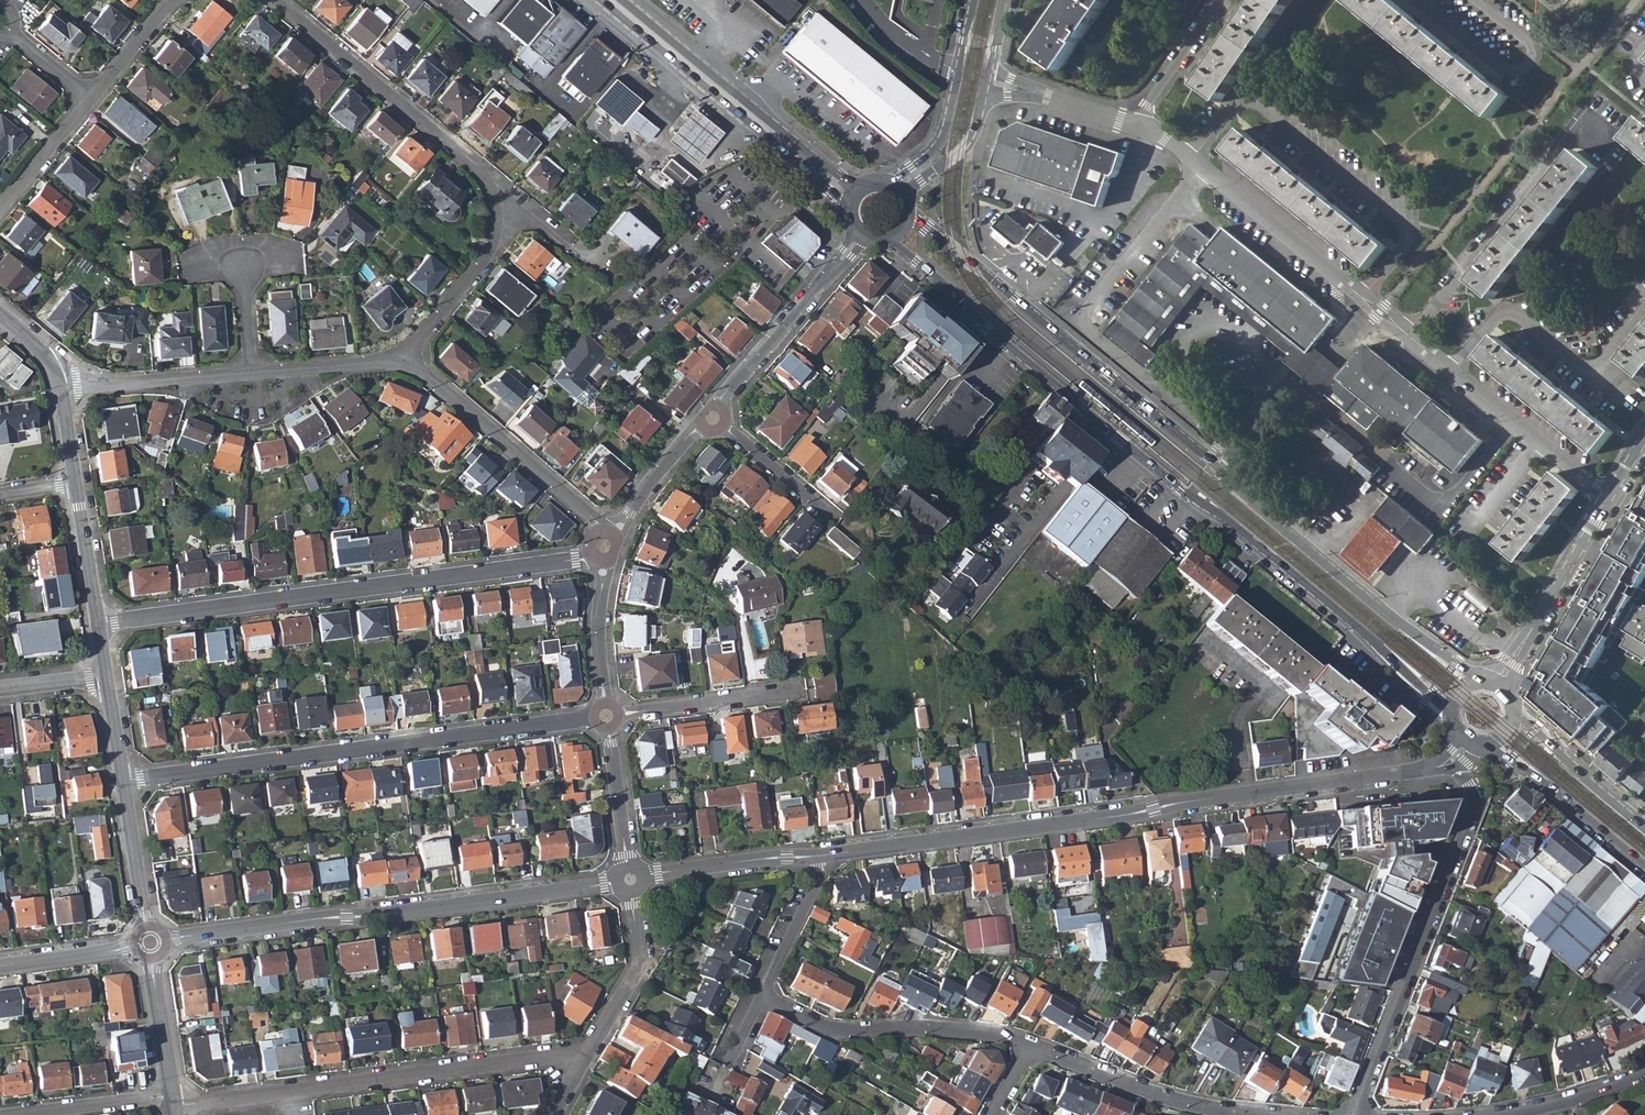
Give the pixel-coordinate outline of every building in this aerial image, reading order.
[(314,7),(333,22),(347,5),(342,0),(320,0),(314,7)] [(423,2),(421,0),(413,0),(407,6),(406,8),(413,14),(423,2)] [(481,15),(494,0),(463,0),(481,15)] [(494,23),(522,46),(551,11),(555,6),(548,0),(514,0),(494,23)] [(780,26),(799,4),(794,0),(749,0),(780,26)] [(1030,53),(1035,56),(1057,72),(1058,72),(1109,0),(1067,0),(1030,53)] [(1290,0),(1255,0),(1244,16),(1240,22),(1214,59),(1210,65),(1194,87),(1218,104),(1290,0)] [(1492,119),(1510,97),(1494,84),(1488,80),(1459,55),(1453,50),(1423,26),(1417,21),(1391,0),(1346,0),(1492,119)] [(198,21),(189,31),(196,37),(191,44),(203,54),(214,40),(221,30),(219,28),(229,16),(210,1),(200,13),(199,12),(196,16),(197,17),(195,18),(198,21)] [(89,12),(79,25),(86,31),(90,26),(109,41),(125,20),(106,5),(95,17),(89,12)] [(567,15),(555,6),(551,11),(522,46),(514,56),(541,78),(583,29),(576,23),(574,26),(567,15)] [(363,8),(343,32),(365,49),(385,25),(363,8)] [(893,145),(926,105),(814,12),(781,52),(844,104),(893,145)] [(50,14),(37,28),(60,48),(62,48),(64,49),(65,49),(68,48),(70,47),(72,46),(82,35),(66,21),(63,25),(50,14)] [(254,15),(236,36),(244,42),(249,35),(265,48),(277,34),(254,15)] [(187,29),(189,31),(198,21),(195,18),(187,29)] [(396,32),(375,58),(393,74),(408,56),(403,51),(409,42),(396,32)] [(289,37),(274,55),(295,72),(310,54),(289,37)] [(592,37),(561,76),(585,96),(617,58),(592,37)] [(167,39),(152,58),(173,76),(188,57),(167,39)] [(1031,64),(1056,73),(1057,72),(1035,56),(1031,64)] [(421,59),(405,79),(426,96),(442,76),(421,59)] [(319,61),(297,88),(318,106),(340,79),(319,61)] [(489,76),(495,81),(500,75),(505,70),(503,69),(498,64),(489,76)] [(126,86),(143,100),(149,94),(161,103),(170,92),(141,67),(126,86)] [(25,69),(10,87),(40,111),(55,93),(25,69)] [(511,85),(516,79),(505,70),(500,75),(511,85)] [(1095,92),(1103,86),(1096,77),(1089,84),(1095,92)] [(453,81),(437,99),(458,116),(476,96),(468,88),(465,91),(453,81)] [(214,108),(226,107),(223,84),(206,105),(214,108)] [(347,88),(327,112),(348,130),(365,109),(355,100),(358,97),(347,88)] [(143,100),(155,110),(161,103),(149,94),(143,100)] [(117,95),(104,112),(121,126),(123,123),(133,131),(132,133),(140,140),(153,124),(117,95)] [(487,100),(467,123),(488,140),(508,117),(487,100)] [(722,131),(694,108),(670,139),(698,162),(722,131)] [(626,123),(647,140),(658,126),(636,110),(626,123)] [(378,111),(365,126),(386,144),(399,127),(378,111)] [(539,133),(547,139),(564,119),(556,112),(539,133)] [(5,149),(10,152),(24,135),(0,115),(0,155),(5,149)] [(1641,118),(1623,140),(1644,158),(1644,121),(1641,118)] [(1095,148),(1022,123),(1004,132),(992,167),(1079,196),(1078,200),(1103,208),(1113,177),(1116,178),(1120,175),(1126,155),(1097,145),(1095,148)] [(93,125),(76,145),(93,159),(110,138),(93,125)] [(516,125),(502,143),(523,159),(537,142),(516,125)] [(1369,270),(1387,247),(1372,235),(1366,230),(1300,177),(1294,172),(1265,148),(1259,143),(1243,130),(1225,152),(1346,251),(1369,270)] [(406,137),(393,154),(413,171),(429,152),(419,144),(418,146),(406,137)] [(591,155),(598,147),(593,143),(587,151),(591,155)] [(149,145),(140,156),(143,158),(154,167),(163,156),(149,145)] [(1494,300),(1600,169),(1578,151),(1561,172),(1556,178),(1527,214),(1522,219),(1493,255),(1488,261),(1471,282),(1494,300)] [(689,174),(664,154),(653,167),(669,179),(666,182),(675,189),(679,187),(689,174)] [(67,156),(54,172),(82,196),(95,180),(67,156)] [(237,158),(238,174),(239,189),(240,193),(253,192),(254,183),(272,181),(270,162),(252,163),(251,157),(237,158)] [(137,164),(148,174),(154,167),(143,158),(137,164)] [(536,161),(525,175),(544,191),(556,177),(536,161)] [(287,164),(278,220),(304,224),(311,182),(302,181),(305,167),(287,164)] [(223,166),(226,202),(235,202),(233,190),(232,175),(231,165),(223,166)] [(434,167),(413,193),(442,217),(448,219),(453,218),(456,215),(457,211),(455,206),(453,204),(463,191),(434,167)] [(361,171),(350,183),(356,189),(362,181),(367,176),(361,171)] [(629,184),(630,186),(636,179),(629,173),(627,176),(626,177),(626,179),(627,180),(628,183),(629,184)] [(227,205),(226,202),(217,178),(195,186),(193,182),(186,185),(197,215),(227,205)] [(369,186),(362,181),(356,189),(358,190),(363,194),(369,186)] [(347,202),(358,190),(356,189),(350,183),(340,196),(347,202)] [(44,184),(28,204),(52,225),(69,204),(44,184)] [(184,220),(197,215),(186,185),(182,186),(183,190),(174,193),(184,220)] [(570,192),(556,208),(579,227),(593,211),(570,192)] [(344,206),(320,235),(334,248),(349,232),(362,242),(372,230),(344,206)] [(126,223),(132,216),(121,207),(115,214),(126,223)] [(623,212),(606,232),(614,239),(616,237),(639,255),(654,237),(623,212)] [(816,235),(792,213),(770,234),(802,260),(817,243),(816,235)] [(22,215),(6,235),(31,256),(41,244),(34,238),(41,230),(22,215)] [(1029,228),(1024,234),(1003,216),(991,230),(1009,245),(1008,246),(1014,251),(1022,250),(1026,245),(1048,263),(1054,257),(1062,247),(1038,227),(1034,232),(1029,228)] [(677,224),(683,230),(691,224),(683,217),(677,224)] [(105,227),(100,222),(95,229),(100,233),(105,227)] [(1225,228),(1214,242),(1193,225),(1105,335),(1148,370),(1159,356),(1153,350),(1142,341),(1203,267),(1310,354),(1315,347),(1338,319),(1303,291),(1303,292),(1225,228)] [(802,260),(770,234),(760,242),(792,271),(802,260)] [(532,240),(513,263),(533,279),(552,256),(532,240)] [(130,250),(132,283),(159,281),(157,248),(130,250)] [(0,260),(0,283),(15,295),(19,289),(31,275),(17,263),(6,253),(0,260)] [(426,254),(406,279),(423,293),(444,268),(426,254)] [(1054,257),(1048,263),(1062,273),(1067,267),(1054,257)] [(19,289),(25,294),(40,275),(20,258),(17,263),(31,275),(19,289)] [(857,272),(845,286),(864,303),(884,280),(865,264),(857,272)] [(1310,382),(1327,396),(1332,390),(1341,378),(1346,372),(1329,359),(1315,347),(1310,354),(1203,267),(1142,341),(1153,350),(1205,286),(1290,355),(1285,362),(1310,382)] [(514,312),(530,292),(524,287),(501,269),(485,288),(514,312)] [(308,283),(299,284),(300,298),(310,297),(308,283)] [(385,284),(359,304),(377,326),(381,329),(385,327),(388,323),(387,318),(402,306),(385,284)] [(524,287),(530,292),(533,289),(526,284),(524,287)] [(737,296),(732,302),(758,324),(777,301),(768,293),(758,285),(743,302),(737,296)] [(67,290),(44,319),(60,333),(83,304),(67,290)] [(267,301),(271,343),(294,342),(291,299),(290,298),(289,290),(268,292),(269,301),(267,301)] [(838,295),(817,319),(833,332),(836,335),(858,311),(838,295)] [(882,297),(869,313),(874,317),(887,328),(889,326),(900,311),(882,297)] [(472,308),(463,320),(482,335),(498,315),(477,298),(470,306),(472,308)] [(905,352),(894,365),(917,384),(934,363),(939,367),(938,367),(951,379),(971,354),(908,301),(904,307),(900,311),(889,326),(902,338),(903,337),(910,342),(903,350),(905,352)] [(199,307),(202,350),(224,348),(221,305),(199,307)] [(91,337),(110,339),(126,341),(128,331),(148,332),(146,308),(130,306),(130,309),(117,308),(116,314),(94,312),(91,337)] [(696,318),(686,309),(678,317),(688,326),(696,318)] [(183,326),(192,326),(191,311),(174,313),(169,319),(170,327),(158,329),(158,337),(156,337),(158,357),(188,355),(188,353),(194,353),(193,335),(183,335),(183,326)] [(341,317),(324,318),(325,328),(308,329),(310,349),(344,345),(341,317)] [(686,341),(695,332),(688,326),(678,317),(669,325),(686,341)] [(867,325),(880,336),(887,328),(874,317),(867,325)] [(308,319),(308,329),(325,328),(324,318),(308,319)] [(713,329),(709,334),(732,354),(750,332),(733,318),(719,333),(713,329)] [(813,356),(833,332),(817,319),(797,343),(813,356)] [(1644,375),(1644,330),(1637,340),(1632,346),(1620,361),(1642,379),(1644,375)] [(605,350),(583,332),(560,359),(562,366),(552,379),(574,398),(586,383),(581,378),(579,377),(588,367),(589,369),(605,350)] [(1520,355),(1514,350),(1497,336),(1479,359),(1597,455),(1615,433),(1597,418),(1592,414),(1561,389),(1556,384),(1520,355)] [(450,344),(438,357),(465,379),(476,366),(450,344)] [(636,372),(654,351),(647,345),(623,366),(617,372),(630,384),(638,374),(636,372)] [(1414,383),(1400,372),(1368,346),(1346,372),(1341,378),(1332,390),(1375,425),(1385,413),(1411,433),(1406,439),(1431,460),(1436,454),(1449,464),(1458,472),(1484,441),(1469,429),(1461,438),(1458,435),(1466,425),(1414,383)] [(691,353),(676,370),(700,390),(719,368),(711,362),(714,358),(700,347),(693,354),(691,353)] [(15,390),(28,374),(17,365),(18,363),(1,348),(0,349),(0,378),(15,390)] [(788,353),(771,373),(791,390),(809,369),(788,353)] [(611,367),(617,372),(623,366),(617,360),(611,367)] [(835,372),(829,379),(839,388),(856,366),(851,363),(840,376),(835,372)] [(1092,370),(1086,365),(1084,369),(1090,374),(1092,370)] [(1400,372),(1414,383),(1418,377),(1405,366),(1400,372)] [(589,369),(588,367),(579,377),(581,378),(589,369)] [(816,375),(809,369),(791,390),(798,396),(816,375)] [(681,412),(700,390),(676,370),(672,375),(677,381),(661,400),(671,409),(674,406),(681,412)] [(503,371),(484,383),(500,397),(499,399),(509,408),(524,389),(503,371)] [(384,383),(377,401),(410,414),(417,396),(384,383)] [(597,392),(586,383),(574,398),(577,400),(585,407),(592,399),(597,392)] [(934,415),(926,427),(938,436),(937,438),(940,440),(941,439),(954,448),(962,437),(964,438),(970,430),(968,429),(987,406),(959,385),(941,407),(940,406),(933,414),(934,415)] [(1077,390),(1071,385),(1069,388),(1075,393),(1077,390)] [(322,408),(341,433),(364,414),(346,389),(322,408)] [(1132,402),(1116,389),(1113,392),(1129,406),(1132,402)] [(1327,396),(1370,431),(1375,425),(1332,390),(1327,396)] [(1048,395),(1028,419),(1047,435),(1057,422),(1067,410),(1048,395)] [(783,398),(756,430),(777,448),(778,447),(781,450),(791,437),(789,435),(805,416),(783,398)] [(592,399),(585,407),(593,415),(600,406),(592,399)] [(823,425),(838,406),(829,400),(815,417),(814,417),(823,425)] [(10,444),(8,433),(14,432),(35,429),(32,403),(0,408),(0,446),(10,444)] [(148,423),(145,433),(166,439),(176,410),(152,403),(146,422),(148,423)] [(530,405),(514,423),(535,441),(551,423),(530,405)] [(615,422),(610,429),(623,440),(628,433),(638,442),(655,423),(635,405),(618,424),(615,422)] [(103,443),(108,442),(118,440),(135,438),(130,407),(98,412),(103,443)] [(1116,422),(1099,408),(1097,412),(1113,425),(1116,422)] [(435,421),(426,413),(420,417),(405,428),(402,430),(404,432),(401,435),(403,442),(411,449),(419,440),(442,460),(450,459),(469,437),(441,414),(435,421)] [(287,430),(299,451),(326,435),(313,414),(287,430)] [(589,430),(597,436),(606,425),(599,419),(589,430)] [(1023,425),(1042,441),(1047,435),(1028,419),(1023,425)] [(1364,447),(1339,427),(1338,428),(1327,419),(1322,425),(1321,424),(1313,433),(1319,438),(1320,437),(1326,442),(1325,443),(1338,454),(1335,458),(1347,468),(1350,464),(1357,469),(1371,480),(1381,468),(1367,457),(1366,458),(1359,453),(1361,451),(1364,447)] [(184,420),(176,445),(201,454),(208,428),(184,420)] [(1160,426),(1154,421),(1151,424),(1158,429),(1160,426)] [(1087,446),(1057,422),(1047,435),(1042,441),(1031,455),(1044,465),(1041,469),(1040,471),(1056,484),(1060,479),(1073,489),(1078,484),(1100,456),(1087,446)] [(544,447),(542,449),(561,466),(576,449),(562,436),(567,431),(562,427),(561,427),(557,424),(540,444),(544,447)] [(1173,430),(1181,438),(1184,435),(1175,427),(1173,430)] [(220,434),(210,468),(235,475),(240,459),(235,458),(241,440),(220,434)] [(808,436),(789,458),(809,474),(823,458),(807,445),(812,439),(808,436)] [(252,446),(258,471),(284,465),(279,440),(252,446)] [(1144,445),(1138,440),(1135,444),(1141,449),(1144,445)] [(590,467),(583,476),(605,496),(628,470),(599,444),(584,462),(590,467)] [(97,450),(98,455),(120,451),(119,447),(109,448),(97,450)] [(482,497),(502,473),(486,459),(484,460),(478,455),(480,454),(473,448),(462,459),(469,465),(462,473),(477,486),(473,490),(482,497)] [(699,482),(712,492),(730,470),(727,467),(728,465),(722,460),(721,461),(706,448),(692,465),(694,468),(691,472),(696,477),(700,472),(704,476),(699,482)] [(124,479),(120,451),(98,455),(96,455),(100,483),(124,479)] [(158,453),(154,465),(162,472),(168,455),(158,453)] [(1431,460),(1444,470),(1449,464),(1436,454),(1431,460)] [(1044,465),(1031,455),(1028,459),(1041,469),(1044,465)] [(839,456),(832,464),(849,478),(856,470),(839,456)] [(832,464),(817,482),(836,498),(851,480),(832,464)] [(724,502),(726,499),(730,494),(748,508),(749,507),(764,489),(765,488),(740,467),(716,495),(724,502)] [(332,483),(333,486),(347,484),(345,475),(346,475),(345,470),(331,480),(332,483)] [(510,472),(495,490),(510,503),(511,501),(519,508),(533,492),(510,472)] [(1521,563),(1580,491),(1558,473),(1545,488),(1540,494),(1516,524),(1511,530),(1499,545),(1521,563)] [(172,497),(169,478),(156,479),(159,499),(172,497)] [(854,485),(861,491),(866,484),(860,479),(854,485)] [(906,480),(884,510),(899,521),(906,512),(934,534),(950,513),(906,480)] [(1039,532),(1083,568),(1087,562),(1122,519),(1111,510),(1078,484),(1073,489),(1071,492),(1039,532)] [(856,495),(857,496),(860,492),(854,487),(851,490),(849,490),(840,501),(847,507),(856,495)] [(123,490),(127,513),(129,513),(131,512),(133,511),(135,509),(136,508),(136,505),(134,489),(123,490)] [(777,500),(764,489),(749,507),(761,517),(753,527),(766,539),(791,509),(778,498),(777,500)] [(127,513),(123,490),(101,494),(105,517),(127,513)] [(1630,722),(1585,681),(1613,630),(1627,638),(1623,645),(1644,658),(1644,608),(1632,600),(1644,579),(1644,490),(1634,508),(1579,600),(1537,670),(1526,690),(1539,700),(1537,703),(1599,760),(1630,722)] [(446,509),(444,495),(435,492),(435,493),(437,510),(446,509)] [(429,511),(437,510),(435,493),(426,495),(429,511)] [(671,493),(656,516),(679,532),(689,517),(693,520),(698,512),(671,493)] [(726,499),(743,514),(748,508),(730,494),(726,499)] [(1420,555),(1437,535),(1392,498),(1376,518),(1410,546),(1420,555)] [(546,504),(529,525),(547,541),(560,540),(571,525),(546,504)] [(234,505),(234,523),(243,524),(244,505),(234,505)] [(20,520),(24,543),(48,540),(42,507),(14,511),(15,521),(20,520)] [(288,509),(282,514),(284,525),(290,524),(288,509)] [(275,532),(284,530),(282,514),(268,523),(270,531),(275,531),(275,532)] [(801,515),(779,540),(795,554),(815,530),(806,523),(808,520),(801,515)] [(1393,567),(1410,546),(1376,518),(1359,539),(1347,554),(1381,582),(1393,567)] [(1168,556),(1122,519),(1087,562),(1094,569),(1080,586),(1110,610),(1124,592),(1133,600),(1168,556)] [(728,520),(723,526),(728,531),(733,526),(734,525),(728,520)] [(484,524),(487,549),(514,546),(510,521),(484,524)] [(233,543),(243,542),(243,540),(243,524),(234,523),(230,523),(233,543)] [(446,527),(450,554),(476,550),(473,530),(458,532),(457,525),(446,527)] [(718,532),(730,543),(735,537),(728,531),(723,526),(718,532)] [(742,535),(733,526),(728,531),(735,537),(738,540),(742,535)] [(108,532),(112,559),(145,554),(140,527),(108,532)] [(824,537),(851,560),(859,551),(831,528),(824,537)] [(334,568),(367,564),(364,540),(355,541),(354,530),(330,533),(331,541),(334,568)] [(407,533),(411,559),(438,555),(435,530),(407,533)] [(653,567),(654,566),(659,555),(663,544),(670,546),(672,541),(647,530),(634,560),(653,567)] [(384,537),(364,540),(367,564),(399,560),(396,532),(384,534),(384,537)] [(296,574),(304,573),(304,570),(323,568),(320,542),(317,543),(316,536),(304,538),(292,539),(296,574)] [(249,546),(254,580),(284,576),(281,554),(261,557),(259,544),(249,546)] [(37,571),(38,580),(65,576),(61,549),(34,553),(34,554),(37,571)] [(1173,570),(1199,592),(1217,571),(1189,549),(1173,570)] [(174,565),(178,590),(204,587),(200,552),(184,554),(186,564),(174,565)] [(768,558),(760,553),(757,556),(764,562),(768,558)] [(34,554),(26,556),(28,572),(37,571),(34,554)] [(654,566),(661,569),(663,569),(666,561),(664,558),(659,555),(654,566)] [(989,568),(972,555),(931,606),(948,620),(957,608),(957,604),(960,600),(962,602),(969,594),(975,587),(972,585),(976,581),(980,580),(989,568)] [(219,585),(231,583),(231,580),(240,579),(238,562),(216,565),(219,585)] [(1209,599),(1218,607),(1225,598),(1242,578),(1224,562),(1217,571),(1199,592),(1185,610),(1194,617),(1209,599)] [(623,603),(650,608),(656,580),(661,581),(662,576),(632,566),(630,575),(629,574),(623,603)] [(128,573),(131,597),(167,592),(163,568),(128,573)] [(69,607),(65,576),(38,580),(34,581),(35,586),(41,586),(42,592),(40,593),(42,608),(44,608),(45,611),(69,607)] [(734,586),(742,614),(781,604),(774,576),(734,586)] [(1467,585),(1462,592),(1490,614),(1495,609),(1501,602),(1473,579),(1467,585)] [(650,608),(655,608),(661,581),(656,580),(650,608)] [(545,586),(550,621),(573,618),(571,603),(574,603),(572,591),(569,592),(568,583),(545,586)] [(507,591),(511,616),(530,613),(527,589),(507,591)] [(495,605),(503,604),(502,595),(494,596),(494,593),(471,596),(474,617),(497,614),(495,605)] [(1203,625),(1288,695),(1290,697),(1313,670),(1225,598),(1218,607),(1203,625)] [(431,602),(436,636),(460,633),(455,599),(431,602)] [(393,607),(397,631),(423,627),(419,603),(393,607)] [(10,605),(2,607),(4,618),(5,624),(18,622),(17,612),(11,613),(10,605)] [(355,614),(358,641),(385,637),(382,610),(355,614)] [(530,613),(512,616),(514,626),(532,623),(530,613)] [(317,617),(320,642),(347,638),(344,614),(317,617)] [(622,617),(622,648),(641,648),(642,640),(648,641),(653,640),(653,628),(649,628),(650,623),(642,619),(642,618),(622,617)] [(279,622),(282,646),(309,642),(306,619),(279,622)] [(240,627),(244,651),(270,647),(267,623),(240,627)] [(781,628),(784,654),(786,654),(797,653),(805,652),(805,656),(821,654),(817,623),(781,628)] [(14,629),(17,657),(57,653),(53,624),(14,629)] [(535,628),(537,642),(539,642),(547,641),(545,627),(535,628)] [(213,634),(202,635),(206,663),(223,661),(224,663),(234,662),(229,628),(213,630),(213,634)] [(688,647),(700,647),(700,629),(688,628),(688,647)] [(164,639),(167,664),(192,661),(189,635),(164,639)] [(482,675),(479,650),(478,639),(477,635),(468,636),(470,651),(463,652),(465,667),(474,666),(475,675),(473,676),(477,706),(486,705),(487,703),(492,702),(492,704),(502,702),(498,672),(482,675)] [(707,658),(709,677),(725,676),(725,680),(735,679),(731,642),(733,641),(732,635),(722,636),(722,643),(718,644),(719,649),(720,656),(707,658)] [(556,661),(560,688),(578,685),(573,646),(556,648),(555,640),(547,641),(539,642),(541,655),(542,664),(556,661)] [(532,657),(541,655),(539,642),(537,642),(530,643),(532,657)] [(691,663),(700,663),(699,647),(688,649),(691,663)] [(126,653),(132,689),(159,685),(153,649),(126,653)] [(720,656),(719,649),(705,651),(707,658),(720,656)] [(1155,658),(1150,653),(1144,660),(1150,664),(1155,658)] [(634,661),(638,692),(673,687),(668,656),(634,661)] [(348,680),(356,679),(354,667),(347,668),(348,680)] [(510,671),(515,706),(540,702),(536,667),(510,671)] [(1293,698),(1314,672),(1313,670),(1290,697),(1293,698)] [(1334,687),(1314,672),(1293,698),(1294,750),(1302,750),(1303,761),(1335,757),(1343,748),(1351,754),(1361,743),(1372,752),(1380,742),(1382,743),(1399,723),(1373,702),(1372,701),(1369,701),(1366,701),(1365,702),(1362,706),(1335,685),(1334,687)] [(813,678),(814,687),(832,685),(831,675),(813,678)] [(265,693),(267,707),(282,705),(287,705),(284,676),(280,677),(275,678),(276,691),(265,693)] [(560,688),(552,689),(554,704),(576,701),(581,693),(580,685),(578,685),(560,688)] [(815,698),(834,695),(832,685),(814,687),(815,698)] [(435,692),(438,717),(466,713),(462,688),(435,692)] [(182,698),(181,690),(169,692),(170,700),(182,698)] [(265,693),(255,694),(257,708),(267,707),(265,693)] [(398,696),(401,718),(425,715),(422,693),(398,696)] [(293,703),(297,730),(323,726),(319,699),(293,703)] [(386,700),(373,702),(359,704),(362,727),(389,723),(386,700)] [(1110,717),(1120,725),(1135,707),(1125,700),(1110,717)] [(335,730),(362,727),(359,704),(332,708),(335,730)] [(254,708),(258,735),(285,731),(282,705),(267,707),(257,708),(254,708)] [(791,710),(795,735),(830,730),(827,706),(791,710)] [(138,713),(143,747),(162,744),(157,710),(138,713)] [(750,716),(753,739),(777,736),(774,713),(750,716)] [(1067,731),(1069,747),(1076,746),(1073,724),(1072,713),(1060,715),(1062,731),(1067,731)] [(24,746),(25,746),(48,743),(44,716),(21,719),(24,746)] [(72,718),(74,725),(87,723),(86,716),(72,718)] [(218,719),(220,745),(248,741),(244,716),(218,719)] [(10,748),(7,718),(0,719),(0,749),(10,748)] [(92,754),(87,723),(74,725),(72,718),(62,720),(68,758),(92,754)] [(720,720),(725,754),(744,752),(739,718),(720,720)] [(209,746),(215,745),(212,720),(205,721),(206,725),(179,729),(182,750),(209,747),(209,746)] [(674,726),(677,747),(704,743),(701,723),(674,726)] [(636,742),(640,769),(643,769),(662,767),(665,767),(660,731),(643,734),(636,742)] [(1281,742),(1250,746),(1253,768),(1285,764),(1281,742)] [(25,746),(26,752),(49,749),(48,743),(25,746)] [(565,795),(560,795),(562,805),(584,802),(582,792),(571,794),(569,781),(582,778),(582,774),(590,772),(587,752),(579,753),(577,746),(569,747),(568,743),(559,745),(565,795)] [(1635,763),(1636,762),(1629,756),(1613,743),(1599,760),(1597,762),(1607,771),(1620,781),(1635,763)] [(516,753),(518,774),(520,785),(536,783),(534,772),(551,769),(547,746),(520,750),(521,753),(516,753)] [(1068,747),(1070,761),(1078,761),(1076,746),(1069,747),(1068,747)] [(983,749),(974,750),(975,757),(976,768),(986,767),(983,749)] [(510,751),(482,755),(484,767),(479,767),(481,785),(489,784),(489,786),(504,784),(503,782),(513,781),(510,751)] [(914,785),(923,784),(920,765),(919,752),(910,753),(914,785)] [(1633,752),(1629,756),(1636,762),(1639,758),(1633,752)] [(471,756),(444,760),(449,792),(473,789),(472,780),(474,780),(471,756)] [(971,808),(981,807),(980,802),(977,778),(976,768),(975,757),(962,759),(965,783),(959,784),(960,788),(957,788),(960,808),(971,806),(971,808)] [(887,759),(876,760),(877,766),(879,782),(890,780),(887,759)] [(1100,762),(1101,767),(1114,765),(1113,761),(1110,759),(1100,759),(1100,762)] [(406,765),(410,791),(418,790),(436,787),(433,761),(406,765)] [(1028,797),(1028,801),(1050,798),(1049,791),(1054,791),(1051,766),(1050,761),(1045,762),(1045,761),(1023,765),(1024,771),(1025,779),(1028,797)] [(1054,792),(1082,788),(1078,764),(1078,761),(1070,761),(1070,764),(1051,766),(1054,791),(1054,792)] [(1082,791),(1104,788),(1101,767),(1100,762),(1078,764),(1082,788),(1082,791)] [(927,763),(920,765),(923,784),(923,787),(930,786),(927,763)] [(1635,763),(1620,781),(1629,789),(1640,798),(1644,792),(1644,771),(1635,763)] [(1114,767),(1114,765),(1101,767),(1104,788),(1104,790),(1127,787),(1126,774),(1115,776),(1114,767)] [(870,799),(881,798),(879,782),(877,766),(852,769),(855,791),(868,789),(869,792),(870,799)] [(1114,767),(1115,776),(1126,774),(1118,766),(1114,767)] [(40,807),(54,805),(49,767),(37,768),(39,786),(31,787),(30,785),(21,786),(25,814),(41,812),(40,807)] [(662,767),(643,769),(644,775),(647,777),(660,776),(663,773),(662,767)] [(71,780),(75,802),(99,798),(95,774),(84,776),(83,769),(66,771),(67,780),(71,780)] [(378,769),(368,770),(372,799),(372,801),(401,797),(397,769),(385,771),(379,772),(378,769)] [(345,803),(372,799),(368,770),(341,774),(345,803)] [(989,803),(1028,797),(1025,779),(1024,771),(985,776),(986,777),(977,778),(980,802),(989,801),(989,803)] [(303,779),(306,805),(334,801),(330,775),(303,779)] [(780,783),(779,776),(767,778),(767,785),(780,783)] [(851,780),(845,781),(846,795),(850,821),(852,835),(882,831),(880,817),(864,819),(862,806),(855,806),(851,780)] [(264,784),(267,807),(292,803),(289,781),(264,784)] [(935,793),(924,795),(926,811),(927,815),(949,812),(945,783),(934,784),(935,793)] [(762,784),(730,788),(732,804),(737,803),(736,798),(740,797),(745,831),(768,828),(762,784)] [(226,789),(230,815),(257,811),(254,785),(226,789)] [(436,787),(418,790),(419,798),(437,795),(436,787)] [(893,815),(926,811),(924,795),(923,788),(897,792),(896,789),(890,790),(893,815)] [(1502,806),(1521,823),(1540,802),(1531,794),(1529,797),(1518,788),(1502,806)] [(705,807),(727,805),(724,789),(704,791),(705,807)] [(189,795),(191,817),(218,813),(215,791),(189,795)] [(662,808),(660,792),(637,795),(640,828),(682,824),(681,807),(662,808)] [(818,826),(850,821),(846,795),(814,799),(818,826)] [(151,814),(155,840),(180,836),(177,817),(181,817),(179,803),(175,804),(174,799),(161,801),(151,814)] [(776,802),(780,831),(803,828),(799,799),(776,802)] [(514,802),(515,811),(523,810),(522,800),(514,802)] [(1450,802),(1334,814),(1336,828),(1335,829),(1347,828),(1349,850),(1380,847),(1382,861),(1384,860),(1382,868),(1380,867),(1369,897),(1405,915),(1427,860),(1419,857),(1418,843),(1434,842),(1450,802)] [(1527,832),(1540,844),(1561,819),(1560,818),(1546,807),(1527,832)] [(517,826),(525,825),(523,810),(515,811),(514,811),(517,826)] [(694,812),(698,837),(715,835),(711,810),(694,812)] [(443,811),(434,812),(435,819),(444,818),(443,811)] [(102,814),(97,815),(72,818),(74,835),(90,833),(94,860),(108,858),(102,814)] [(1321,815),(1287,819),(1289,841),(1307,839),(1321,838),(1322,846),(1325,847),(1336,828),(1334,814),(1321,816),(1321,815)] [(0,815),(0,824),(14,823),(13,816),(6,817),(6,815),(0,815)] [(483,839),(488,838),(488,837),(485,815),(473,817),(476,840),(473,840),(473,846),(456,848),(459,871),(486,867),(483,839)] [(569,819),(574,858),(587,857),(591,856),(594,854),(597,851),(599,843),(595,816),(569,819)] [(1281,816),(1258,819),(1261,844),(1263,858),(1285,856),(1281,816)] [(53,825),(52,819),(34,821),(34,827),(53,825)] [(1258,819),(1238,821),(1239,826),(1241,847),(1261,844),(1258,819)] [(1594,846),(1561,819),(1540,844),(1528,858),(1515,872),(1511,877),(1489,904),(1497,910),(1505,916),(1523,931),(1594,846)] [(34,827),(34,821),(25,822),(14,823),(0,824),(0,830),(1,835),(10,834),(10,830),(34,827)] [(409,825),(411,838),(418,837),(416,824),(409,825)] [(1184,854),(1209,851),(1207,837),(1205,826),(1173,829),(1179,872),(1185,871),(1184,854)] [(1217,850),(1241,847),(1239,826),(1214,829),(1215,836),(1207,837),(1209,851),(1210,859),(1218,858),(1217,850)] [(1151,832),(1143,833),(1149,881),(1158,880),(1162,876),(1161,872),(1170,871),(1166,841),(1155,842),(1155,839),(1155,835),(1151,832)] [(533,837),(536,862),(563,858),(559,833),(533,837)] [(507,835),(488,837),(488,838),(490,851),(496,850),(498,868),(519,865),(516,845),(509,846),(507,835)] [(318,855),(315,837),(305,839),(308,856),(318,855)] [(1321,838),(1307,839),(1308,845),(1309,846),(1322,845),(1321,838)] [(197,839),(189,840),(191,854),(199,853),(197,839)] [(1507,840),(1495,854),(1515,872),(1518,869),(1528,858),(1525,855),(1528,841),(1516,839),(1515,846),(1507,840)] [(417,843),(421,872),(447,868),(443,840),(417,843)] [(1098,848),(1102,880),(1129,876),(1130,880),(1141,878),(1135,840),(1126,841),(1126,844),(1114,846),(1114,848),(1110,848),(1110,846),(1098,848)] [(1492,862),(1511,877),(1515,872),(1495,854),(1494,853),(1478,841),(1460,886),(1472,891),(1475,883),(1483,885),(1492,862)] [(1594,846),(1523,931),(1548,952),(1573,973),(1644,888),(1594,846)] [(1057,884),(1058,888),(1085,884),(1079,848),(1050,851),(1054,885),(1057,884)] [(158,851),(159,859),(167,858),(166,850),(158,851)] [(1011,878),(1027,877),(1041,875),(1039,853),(1008,857),(1011,878)] [(314,865),(319,894),(345,890),(341,859),(339,860),(339,861),(314,865)] [(401,860),(380,863),(383,884),(404,882),(401,860)] [(358,888),(383,884),(380,863),(380,862),(355,866),(358,888)] [(279,869),(282,894),(298,892),(299,895),(307,894),(303,865),(279,869)] [(972,900),(982,899),(984,899),(984,895),(998,893),(995,867),(995,866),(980,868),(979,865),(967,866),(972,900)] [(914,866),(895,867),(895,871),(898,893),(911,891),(911,888),(917,887),(914,866)] [(995,867),(998,893),(1006,893),(1002,866),(995,867)] [(889,901),(898,900),(898,893),(895,871),(886,871),(885,867),(861,870),(862,874),(864,890),(871,889),(872,894),(879,893),(879,897),(888,895),(889,901)] [(932,895),(959,892),(956,867),(929,870),(932,895)] [(161,874),(163,883),(180,880),(179,871),(161,874)] [(241,877),(244,903),(256,901),(256,898),(266,896),(262,874),(241,877)] [(849,906),(866,905),(864,890),(862,874),(852,875),(852,877),(840,878),(838,881),(831,882),(829,887),(831,905),(848,903),(849,906)] [(200,880),(203,905),(230,902),(227,876),(200,880)] [(1375,990),(1405,915),(1369,897),(1329,877),(1288,979),(1309,981),(1343,896),(1355,901),(1352,909),(1361,912),(1332,984),(1356,988),(1361,989),(1375,990)] [(87,881),(92,921),(107,919),(110,918),(111,916),(112,914),(112,911),(108,883),(106,881),(105,879),(102,878),(87,881)] [(188,879),(180,880),(163,883),(166,904),(166,906),(168,909),(170,910),(176,912),(193,909),(188,879)] [(48,890),(49,901),(74,898),(73,887),(48,890)] [(738,893),(724,922),(725,923),(747,933),(754,917),(760,920),(765,912),(762,910),(767,898),(753,891),(749,898),(738,893)] [(982,899),(990,918),(1004,917),(1009,916),(1008,907),(1006,893),(998,893),(984,895),(984,899),(982,899)] [(11,898),(15,928),(31,926),(32,929),(42,928),(38,899),(19,901),(19,897),(11,898)] [(49,901),(53,926),(80,923),(77,898),(74,898),(49,901)] [(1017,906),(1008,907),(1009,916),(1010,925),(1019,924),(1017,906)] [(1458,906),(1446,937),(1473,947),(1486,911),(1477,907),(1475,913),(1458,906)] [(808,918),(823,925),(828,914),(814,907),(808,918)] [(1055,934),(1084,930),(1088,962),(1098,963),(1105,964),(1102,948),(1101,939),(1099,925),(1097,913),(1068,917),(1067,909),(1052,911),(1055,934)] [(583,913),(588,950),(607,948),(602,910),(583,913)] [(543,918),(546,940),(574,936),(570,914),(543,918)] [(1004,917),(1008,945),(1013,944),(1010,925),(1009,916),(1004,917)] [(1499,924),(1519,941),(1523,931),(1505,916),(1499,924)] [(990,918),(962,922),(966,954),(982,955),(982,948),(1008,945),(1004,917),(990,918)] [(534,932),(539,931),(538,920),(532,921),(532,919),(514,922),(514,926),(505,927),(508,949),(525,947),(527,962),(538,960),(534,932)] [(866,939),(868,934),(838,919),(833,927),(848,935),(837,956),(873,973),(879,961),(870,956),(875,944),(866,939)] [(910,921),(907,926),(908,927),(925,935),(927,930),(910,921)] [(725,923),(712,950),(713,950),(737,962),(743,948),(741,947),(748,933),(747,933),(725,923)] [(939,925),(927,923),(927,929),(927,930),(925,935),(955,950),(958,951),(961,945),(950,939),(953,932),(939,925)] [(467,928),(471,954),(498,950),(494,925),(467,928)] [(902,938),(919,946),(925,935),(908,927),(902,938)] [(1279,927),(1278,933),(1288,936),(1290,931),(1290,929),(1279,927)] [(429,933),(433,961),(460,957),(456,930),(429,933)] [(1585,983),(1596,992),(1622,962),(1626,965),(1640,948),(1644,942),(1644,941),(1632,930),(1585,983)] [(393,965),(394,965),(409,962),(420,961),(417,935),(398,938),(398,942),(390,943),(393,965)] [(919,946),(949,961),(955,950),(925,935),(919,946)] [(337,946),(340,972),(360,970),(361,973),(373,971),(369,942),(337,946)] [(705,958),(708,960),(713,950),(712,950),(706,946),(702,954),(702,957),(705,958)] [(1437,947),(1429,967),(1440,972),(1444,964),(1455,968),(1460,956),(1437,947)] [(330,975),(328,961),(321,962),(319,948),(292,952),(297,981),(313,979),(314,986),(316,987),(323,986),(324,983),(323,975),(330,975)] [(1158,952),(1160,968),(1191,970),(1189,948),(1158,952)] [(1644,949),(1640,948),(1626,965),(1622,962),(1596,992),(1644,1032),(1644,950),(1644,949)] [(705,958),(697,976),(703,979),(719,987),(724,978),(728,970),(737,975),(747,979),(752,969),(737,962),(713,950),(708,960),(705,958)] [(255,957),(260,993),(275,990),(273,974),(282,973),(280,954),(255,957)] [(217,962),(221,985),(233,984),(233,985),(240,984),(240,983),(247,982),(245,968),(238,968),(237,960),(217,962)] [(515,964),(505,965),(507,979),(510,978),(517,977),(515,964)] [(788,988),(813,1000),(826,974),(818,969),(816,972),(800,964),(788,988)] [(177,972),(184,1016),(205,1012),(198,965),(181,967),(177,972)] [(557,965),(544,967),(545,973),(548,973),(557,972),(557,965)] [(1000,987),(990,1004),(1010,1015),(1032,978),(1012,966),(1000,987)] [(941,983),(911,967),(902,985),(895,998),(908,1005),(912,1007),(914,1003),(927,1009),(941,983)] [(724,978),(733,983),(737,975),(728,970),(724,978)] [(1196,975),(1219,985),(1227,972),(1224,972),(1199,970),(1196,975)] [(1185,976),(1192,981),(1196,975),(1188,971),(1185,976)] [(460,974),(461,984),(469,983),(468,973),(460,974)] [(835,978),(826,974),(813,1000),(838,1013),(850,989),(833,981),(835,978)] [(977,974),(962,999),(977,1008),(980,1005),(987,1009),(990,1004),(1000,987),(977,974)] [(1420,992),(1415,1006),(1416,1007),(1442,1017),(1443,1017),(1449,1004),(1452,1005),(1456,994),(1440,988),(1443,980),(1427,974),(1424,981),(1423,981),(1419,991),(1420,992)] [(1516,982),(1533,988),(1536,981),(1519,974),(1516,982)] [(103,978),(108,1014),(109,1023),(103,1023),(104,1033),(118,1031),(117,1022),(134,1019),(128,980),(122,975),(103,978)] [(389,975),(379,976),(382,995),(383,995),(391,994),(389,975)] [(563,1003),(558,1013),(577,1024),(598,989),(575,975),(571,975),(565,984),(570,988),(561,1002),(563,1003)] [(868,1001),(889,1011),(893,1002),(895,998),(902,985),(881,975),(868,1001)] [(1459,978),(1457,985),(1470,991),(1473,982),(1459,978)] [(686,993),(682,1002),(710,1016),(717,1004),(719,1005),(726,990),(719,987),(703,979),(693,997),(686,993)] [(1049,989),(1033,979),(1028,988),(1032,990),(1018,1016),(1029,1023),(1049,989)] [(83,981),(59,984),(62,1008),(87,1005),(86,1000),(93,999),(92,987),(84,988),(83,981)] [(462,996),(473,994),(472,983),(469,983),(461,984),(462,996)] [(935,1014),(939,1006),(940,1004),(938,1004),(940,1001),(944,1003),(942,1007),(951,1012),(961,993),(941,983),(927,1009),(935,1014)] [(62,1008),(59,984),(21,990),(24,1009),(37,1008),(38,1012),(62,1008)] [(1377,1008),(1381,998),(1361,991),(1361,989),(1356,988),(1344,1020),(1366,1029),(1376,1007),(1377,1008)] [(19,1017),(15,989),(0,991),(0,1019),(19,1017)] [(210,998),(212,1018),(219,1017),(218,1011),(216,997),(210,998)] [(1035,1016),(1059,1030),(1071,1010),(1047,997),(1035,1016)] [(893,1002),(906,1009),(908,1005),(895,998),(893,1002)] [(328,1016),(337,1015),(335,1001),(333,1001),(327,1002),(328,1016)] [(1534,1003),(1529,1001),(1526,1008),(1525,1011),(1530,1013),(1534,1003)] [(1330,1005),(1325,1002),(1317,1014),(1320,1015),(1323,1017),(1330,1005)] [(912,1007),(925,1014),(927,1009),(914,1003),(912,1007)] [(519,1009),(522,1037),(550,1034),(546,1006),(519,1009)] [(442,1010),(443,1017),(461,1015),(460,1008),(458,1007),(442,1010)] [(1431,1045),(1442,1017),(1416,1007),(1405,1035),(1423,1043),(1431,1045)] [(481,1012),(485,1039),(512,1036),(508,1009),(481,1012)] [(660,1022),(654,1032),(686,1047),(697,1053),(702,1043),(689,1037),(697,1020),(675,1009),(666,1025),(660,1022)] [(1086,1039),(1087,1040),(1097,1024),(1094,1023),(1093,1024),(1071,1010),(1059,1030),(1082,1043),(1086,1039)] [(256,1021),(260,1020),(259,1011),(257,1012),(246,1013),(248,1029),(256,1027),(256,1021)] [(396,1013),(400,1049),(435,1045),(432,1021),(408,1024),(406,1012),(396,1013)] [(443,1017),(443,1018),(446,1039),(447,1048),(473,1044),(469,1013),(461,1015),(443,1017)] [(810,1055),(827,1064),(828,1061),(835,1047),(798,1028),(768,1013),(757,1034),(774,1044),(777,1045),(784,1032),(814,1047),(810,1055)] [(1342,1045),(1336,1060),(1353,1067),(1354,1068),(1368,1035),(1323,1017),(1320,1015),(1316,1025),(1319,1034),(1342,1045)] [(1111,1023),(1121,1030),(1126,1021),(1116,1016),(1111,1023)] [(437,1019),(440,1040),(446,1039),(443,1018),(437,1019)] [(638,1050),(623,1075),(641,1085),(644,1087),(660,1059),(665,1056),(668,1052),(679,1058),(686,1047),(654,1032),(627,1018),(616,1038),(638,1050)] [(1099,1043),(1112,1052),(1125,1031),(1131,1021),(1127,1019),(1126,1021),(1121,1030),(1111,1023),(1107,1031),(1099,1043)] [(1190,1049),(1213,1064),(1231,1035),(1232,1033),(1208,1019),(1190,1049)] [(1598,1043),(1604,1055),(1639,1040),(1634,1027),(1633,1028),(1626,1022),(1611,1028),(1607,1020),(1595,1026),(1601,1041),(1598,1043)] [(1125,1031),(1138,1040),(1143,1032),(1145,1029),(1131,1021),(1125,1031)] [(1172,1026),(1167,1022),(1160,1033),(1166,1036),(1172,1026)] [(93,1024),(93,1034),(104,1033),(103,1023),(93,1024)] [(345,1029),(348,1055),(369,1052),(369,1053),(386,1051),(382,1024),(345,1029)] [(1087,1040),(1098,1046),(1099,1043),(1107,1031),(1097,1024),(1087,1040)] [(257,1043),(261,1072),(299,1067),(295,1029),(282,1031),(280,1034),(281,1040),(257,1043)] [(332,1033),(332,1031),(309,1035),(310,1042),(301,1043),(304,1062),(312,1061),(312,1065),(343,1061),(340,1038),(334,1039),(332,1033)] [(1112,1052),(1126,1060),(1138,1040),(1125,1031),(1112,1052)] [(1477,1031),(1469,1050),(1476,1052),(1483,1033),(1477,1031)] [(1138,1040),(1151,1048),(1155,1041),(1143,1032),(1138,1040)] [(95,1047),(106,1046),(104,1033),(93,1034),(95,1047)] [(111,1039),(116,1071),(142,1067),(136,1035),(111,1039)] [(1254,1050),(1231,1035),(1213,1064),(1237,1079),(1254,1050)] [(1397,1048),(1393,1060),(1408,1066),(1416,1046),(1422,1048),(1423,1043),(1405,1035),(1400,1049),(1397,1048)] [(204,1080),(223,1078),(217,1043),(208,1044),(206,1036),(187,1039),(193,1072),(204,1080)] [(1571,1044),(1579,1071),(1588,1068),(1587,1066),(1594,1064),(1603,1062),(1592,1038),(1571,1044)] [(1169,1046),(1157,1039),(1155,1041),(1151,1048),(1140,1066),(1158,1076),(1171,1054),(1167,1051),(1169,1046)] [(1126,1060),(1138,1068),(1140,1066),(1151,1048),(1138,1040),(1126,1060)] [(1454,1053),(1458,1045),(1453,1043),(1449,1051),(1454,1053)] [(1579,1071),(1571,1044),(1552,1049),(1551,1056),(1554,1075),(1562,1073),(1569,1071),(1570,1073),(1579,1071)] [(1273,1086),(1302,1104),(1310,1084),(1289,1071),(1293,1065),(1297,1067),(1307,1048),(1298,1045),(1289,1060),(1283,1069),(1273,1086)] [(229,1077),(254,1073),(251,1046),(225,1049),(229,1077)] [(627,1057),(607,1046),(598,1060),(613,1069),(618,1072),(627,1057)] [(1481,1061),(1473,1058),(1469,1070),(1459,1095),(1475,1093),(1476,1088),(1483,1091),(1483,1093),(1491,1096),(1510,1049),(1502,1046),(1498,1058),(1484,1052),(1481,1060),(1481,1061)] [(918,1056),(934,1066),(940,1057),(924,1047),(918,1056)] [(890,1064),(895,1055),(882,1048),(878,1056),(890,1064)] [(965,1054),(956,1050),(949,1062),(960,1068),(987,1084),(989,1085),(1000,1067),(994,1054),(990,1049),(970,1048),(965,1054)] [(855,1063),(859,1057),(848,1051),(845,1057),(855,1063)] [(693,1054),(686,1066),(699,1072),(705,1060),(693,1054)] [(1269,1058),(1261,1054),(1243,1083),(1264,1095),(1265,1094),(1266,1094),(1276,1078),(1262,1069),(1269,1058)] [(1343,1093),(1353,1067),(1336,1060),(1322,1055),(1317,1067),(1327,1072),(1322,1084),(1343,1093)] [(1278,1066),(1283,1069),(1289,1060),(1283,1058),(1278,1066)] [(824,1087),(837,1066),(828,1061),(827,1064),(818,1083),(824,1087)] [(1469,1070),(1445,1061),(1439,1078),(1433,1091),(1442,1095),(1456,1101),(1459,1095),(1469,1070)] [(1507,1067),(1513,1091),(1537,1086),(1531,1061),(1507,1067)] [(776,1081),(782,1072),(765,1062),(759,1071),(776,1081)] [(0,1077),(0,1092),(2,1092),(3,1095),(29,1092),(25,1065),(16,1067),(17,1075),(0,1077)] [(37,1068),(40,1091),(67,1087),(64,1065),(37,1068)] [(100,1065),(70,1068),(72,1087),(103,1083),(100,1065)] [(960,1068),(949,1087),(950,1088),(976,1102),(987,1084),(960,1068)] [(613,1069),(604,1083),(631,1100),(641,1085),(623,1075),(618,1072),(613,1069)] [(723,1083),(741,1092),(747,1080),(738,1075),(738,1074),(730,1069),(723,1083)] [(1425,1073),(1420,1071),(1419,1082),(1399,1077),(1398,1082),(1398,1086),(1408,1089),(1409,1084),(1420,1086),(1423,1087),(1425,1073)] [(949,1087),(923,1072),(918,1081),(929,1088),(925,1095),(926,1096),(950,1110),(953,1105),(971,1114),(977,1103),(976,1102),(950,1088),(949,1087)] [(1421,1098),(1430,1100),(1433,1091),(1439,1078),(1425,1073),(1421,1098)] [(747,1080),(741,1092),(738,1098),(754,1106),(749,1114),(758,1114),(764,1101),(758,1098),(763,1087),(747,1079),(747,1080)] [(1420,1086),(1409,1084),(1408,1089),(1398,1086),(1398,1082),(1385,1079),(1381,1097),(1416,1105),(1420,1086)] [(500,1103),(501,1110),(533,1106),(531,1095),(537,1094),(536,1080),(498,1084),(498,1086),(500,1103)] [(1069,1114),(1089,1114),(1095,1101),(1088,1098),(1090,1091),(1071,1083),(1068,1090),(1060,1087),(1053,1084),(1052,1086),(1036,1080),(1032,1082),(1028,1095),(1025,1093),(1018,1105),(1029,1112),(1036,1098),(1048,1103),(1050,1098),(1057,1100),(1054,1109),(1069,1114)] [(1060,1087),(1068,1090),(1071,1083),(1063,1080),(1060,1087)] [(820,1095),(825,1087),(824,1087),(818,1083),(813,1091),(820,1095)] [(459,1090),(463,1114),(490,1111),(487,1086),(459,1090)] [(802,1110),(812,1114),(814,1114),(820,1104),(789,1086),(782,1098),(786,1100),(784,1103),(782,1102),(774,1114),(799,1114),(802,1110)] [(424,1114),(452,1114),(449,1091),(421,1095),(424,1114)] [(1088,1098),(1095,1101),(1098,1094),(1090,1091),(1088,1098)] [(1430,1100),(1439,1103),(1442,1095),(1433,1091),(1430,1100)] [(618,1105),(597,1093),(585,1114),(613,1114),(618,1105)] [(673,1111),(682,1114),(726,1114),(720,1111),(694,1098),(693,1098),(682,1093),(673,1111)] [(1127,1110),(1129,1107),(1098,1094),(1095,1101),(1089,1114),(1125,1114),(1127,1110)] [(949,1112),(950,1110),(926,1096),(922,1103),(929,1107),(927,1111),(933,1114),(954,1114),(949,1112)] [(738,1098),(733,1109),(743,1114),(749,1114),(754,1106),(738,1098)] [(417,1104),(409,1105),(408,1103),(384,1106),(385,1114),(418,1114),(417,1104)] [(1011,1114),(1034,1114),(1029,1112),(1018,1105),(1016,1104),(1010,1114),(1011,1114)] [(384,1106),(351,1110),(352,1114),(385,1114),(384,1106)] [(1601,1114),(1618,1114),(1609,1107),(1601,1114)]
